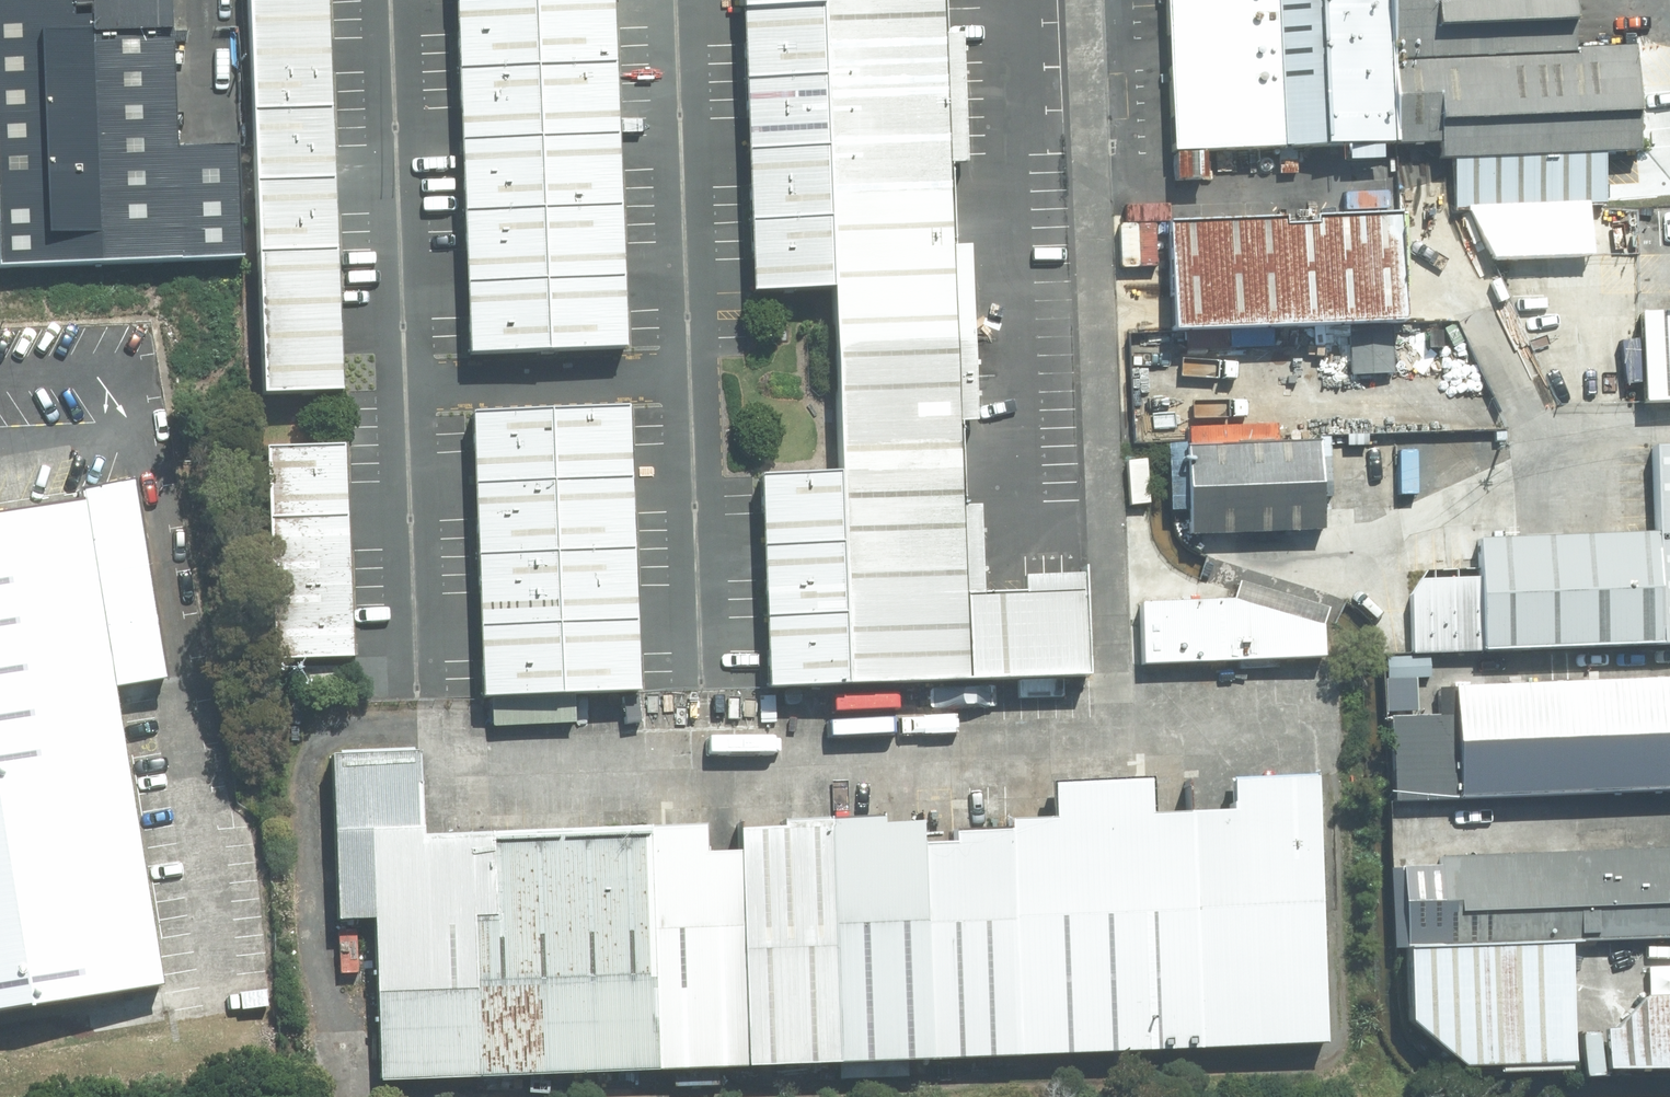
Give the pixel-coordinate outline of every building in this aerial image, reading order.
[(249,265),(246,199),(244,153),(176,156),(169,0),(0,0),(0,275),(249,265)] [(245,122),(322,121),(320,59),(318,0),(240,0),(245,122)] [(810,2),(813,75),(814,109),(952,104),(950,36),(935,37),(934,14),(933,0),(810,0),(810,2)] [(1158,161),(1387,149),(1383,62),(1379,0),(1149,0),(1158,161)] [(1383,62),(1568,54),(1565,0),(1379,0),(1383,62)] [(598,1),(521,5),(524,73),(600,70),(598,22),(598,1)] [(813,75),(810,2),(728,5),(729,29),(731,78),(813,75)] [(521,5),(445,7),(446,22),(448,76),(524,73),(521,5)] [(1383,62),(1387,149),(1429,147),(1429,162),(1444,162),(1600,154),(1631,152),(1626,51),(1568,54),(1383,62)] [(600,70),(524,73),(527,142),(603,139),(602,119),(600,70)] [(524,73),(448,76),(451,145),(527,142),(524,73)] [(814,109),(813,75),(731,78),(733,133),(733,151),(816,148),(814,109)] [(955,168),(952,104),(814,109),(816,148),(819,216),(939,212),(939,190),(938,168),(955,168)] [(322,121),(245,122),(244,153),(246,199),(325,197),(324,165),(322,121)] [(603,139),(527,142),(530,211),(606,208),(604,160),(603,139)] [(527,142),(451,145),(452,163),(454,214),(530,211),(527,142)] [(819,216),(816,148),(733,151),(734,171),(736,224),(819,221),(819,216)] [(1603,207),(1600,154),(1444,162),(1447,215),(1603,207)] [(325,197),(246,199),(249,265),(327,258),(325,207),(325,197)] [(606,208),(530,211),(533,280),(609,277),(608,262),(606,208)] [(530,211),(454,214),(456,270),(456,283),(533,280),(530,211)] [(823,349),(968,344),(964,250),(940,251),(940,231),(939,212),(819,216),(819,221),(821,293),(823,349)] [(1392,218),(1159,224),(1162,338),(1394,332),(1392,218)] [(821,293),(819,221),(736,224),(737,281),(738,297),(747,297),(821,293)] [(327,258),(249,265),(254,403),(332,400),(330,342),(329,312),(327,258)] [(609,277),(533,280),(535,349),(611,346),(610,301),(609,277)] [(533,280),(456,283),(457,303),(459,352),(535,349),(533,280)] [(1638,316),(1639,405),(1669,404),(1669,315),(1638,316)] [(831,479),(953,474),(952,450),(951,426),(968,426),(968,344),(823,349),(831,479)] [(617,411),(538,413),(541,484),(619,481),(619,465),(617,411)] [(538,413),(459,416),(461,473),(462,486),(541,484),(538,413)] [(1314,443),(1176,450),(1180,539),(1316,535),(1314,443)] [(1653,650),(1669,649),(1669,447),(1646,449),(1647,535),(1653,650)] [(335,455),(263,457),(265,527),(337,525),(336,502),(335,455)] [(839,687),(1079,678),(1075,581),(1013,583),(1014,598),(994,599),(975,599),(971,510),(954,510),(954,492),(953,474),(831,479),(834,549),(837,619),(839,687)] [(754,553),(834,549),(831,479),(751,483),(753,534),(754,553)] [(619,481),(541,484),(543,554),(622,552),(620,495),(619,481)] [(541,484),(462,486),(462,504),(464,556),(543,554),(541,484)] [(130,492),(0,512),(0,1027),(154,1003),(105,692),(160,683),(130,492)] [(337,525),(265,527),(268,668),(340,666),(340,646),(337,543),(337,525)] [(1647,535),(1470,543),(1471,601),(1474,654),(1653,650),(1647,535)] [(757,623),(837,619),(834,549),(754,553),(755,567),(757,623)] [(622,552),(543,554),(545,624),(624,622),(623,604),(622,552)] [(543,554),(464,556),(466,612),(466,627),(545,624),(543,554)] [(1254,597),(1158,597),(1160,669),(1351,665),(1352,622),(1254,597)] [(760,692),(839,687),(837,619),(757,623),(758,636),(760,692)] [(624,622),(545,624),(547,694),(626,692),(624,638),(624,622)] [(545,624),(466,627),(467,647),(468,697),(547,694),(545,624)] [(1447,687),(1447,720),(1449,805),(1669,800),(1669,682),(1447,687)] [(1383,807),(1449,805),(1447,720),(1381,722),(1383,807)] [(380,920),(383,1072),(1352,1050),(1346,774),(1080,780),(1081,827),(448,841),(446,757),(351,759),(355,920),(380,920)] [(1421,854),(1423,946),(1565,943),(1669,941),(1669,849),(1421,854)] [(1567,1062),(1565,943),(1423,946),(1396,947),(1397,1023),(1446,1065),(1567,1062)] [(1597,1073),(1669,1071),(1669,990),(1642,991),(1597,1028),(1597,1073)]
